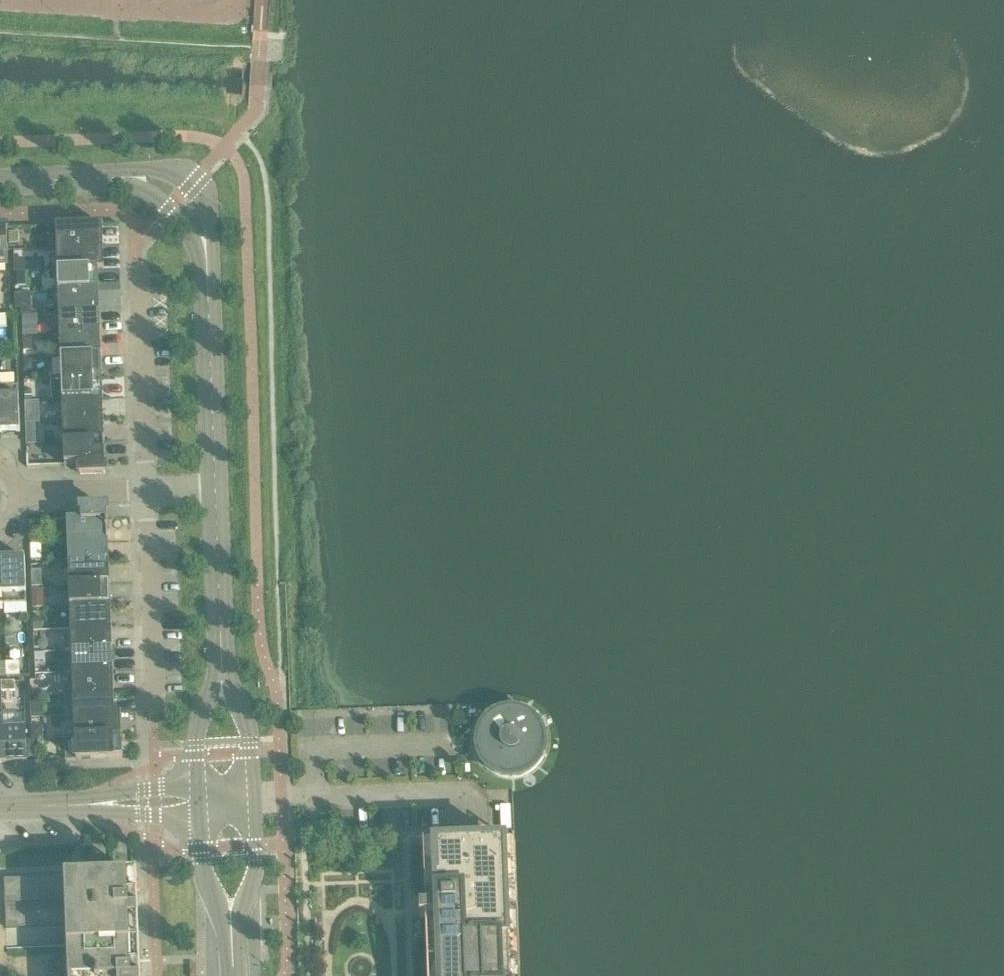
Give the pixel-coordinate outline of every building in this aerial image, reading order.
[(103,247),(102,227),(102,224),(56,226),(57,249),(103,247)] [(104,269),(103,250),(103,247),(57,249),(57,270),(97,269),(104,269)] [(98,290),(98,270),(97,269),(57,270),(58,292),(98,290)] [(99,312),(98,290),(58,292),(59,314),(99,312)] [(15,293),(16,305),(21,305),(21,313),(30,313),(29,292),(15,293)] [(100,334),(99,312),(59,314),(60,336),(100,334)] [(21,316),(22,335),(37,334),(36,315),(21,316)] [(101,356),(100,334),(60,336),(61,357),(101,356)] [(102,377),(101,356),(61,357),(61,379),(102,377)] [(18,386),(15,386),(14,374),(0,375),(0,433),(20,432),(18,386)] [(103,399),(102,377),(61,379),(62,401),(103,399)] [(103,421),(103,399),(62,401),(63,422),(103,421)] [(25,401),(26,422),(38,422),(37,401),(25,401)] [(104,442),(103,421),(63,422),(64,444),(104,442)] [(26,422),(27,443),(39,442),(38,422),(26,422)] [(105,475),(104,442),(64,444),(65,466),(79,466),(79,476),(105,475)] [(108,541),(107,519),(107,509),(81,509),(81,520),(67,520),(67,543),(108,541)] [(109,563),(108,541),(67,543),(68,564),(109,563)] [(26,604),(24,557),(2,558),(3,604),(26,604)] [(110,584),(109,563),(68,564),(69,586),(110,584)] [(110,606),(110,584),(69,586),(70,608),(110,606)] [(111,628),(110,606),(70,608),(71,629),(111,628)] [(112,649),(111,628),(71,629),(72,651),(112,649)] [(113,671),(112,649),(72,651),(72,673),(113,671)] [(19,675),(19,662),(6,662),(6,676),(19,675)] [(114,693),(113,671),(72,673),(73,694),(114,693)] [(15,691),(14,681),(1,682),(1,692),(15,691)] [(115,713),(114,693),(73,694),(74,716),(114,715),(114,713),(115,713)] [(513,708),(505,709),(504,709),(497,711),(490,715),(484,720),(480,727),(477,734),(475,741),(476,749),(478,756),(481,762),(485,768),(491,773),(497,776),(505,778),(512,779),(519,777),(526,775),(533,771),(538,765),(542,759),(545,752),(546,744),(545,736),(543,729),(539,723),(534,717),(527,713),(520,710),(513,708)] [(115,736),(115,713),(114,713),(114,715),(74,716),(75,738),(115,736)] [(27,762),(26,741),(25,726),(3,727),(4,763),(27,762)] [(116,759),(115,736),(75,738),(76,760),(116,759)] [(514,842),(459,844),(458,825),(447,826),(448,844),(433,845),(435,894),(424,895),(425,907),(419,908),(420,918),(436,918),(438,975),(519,975),(514,842)] [(136,876),(4,881),(6,929),(66,926),(67,953),(68,975),(140,975),(136,876)]
